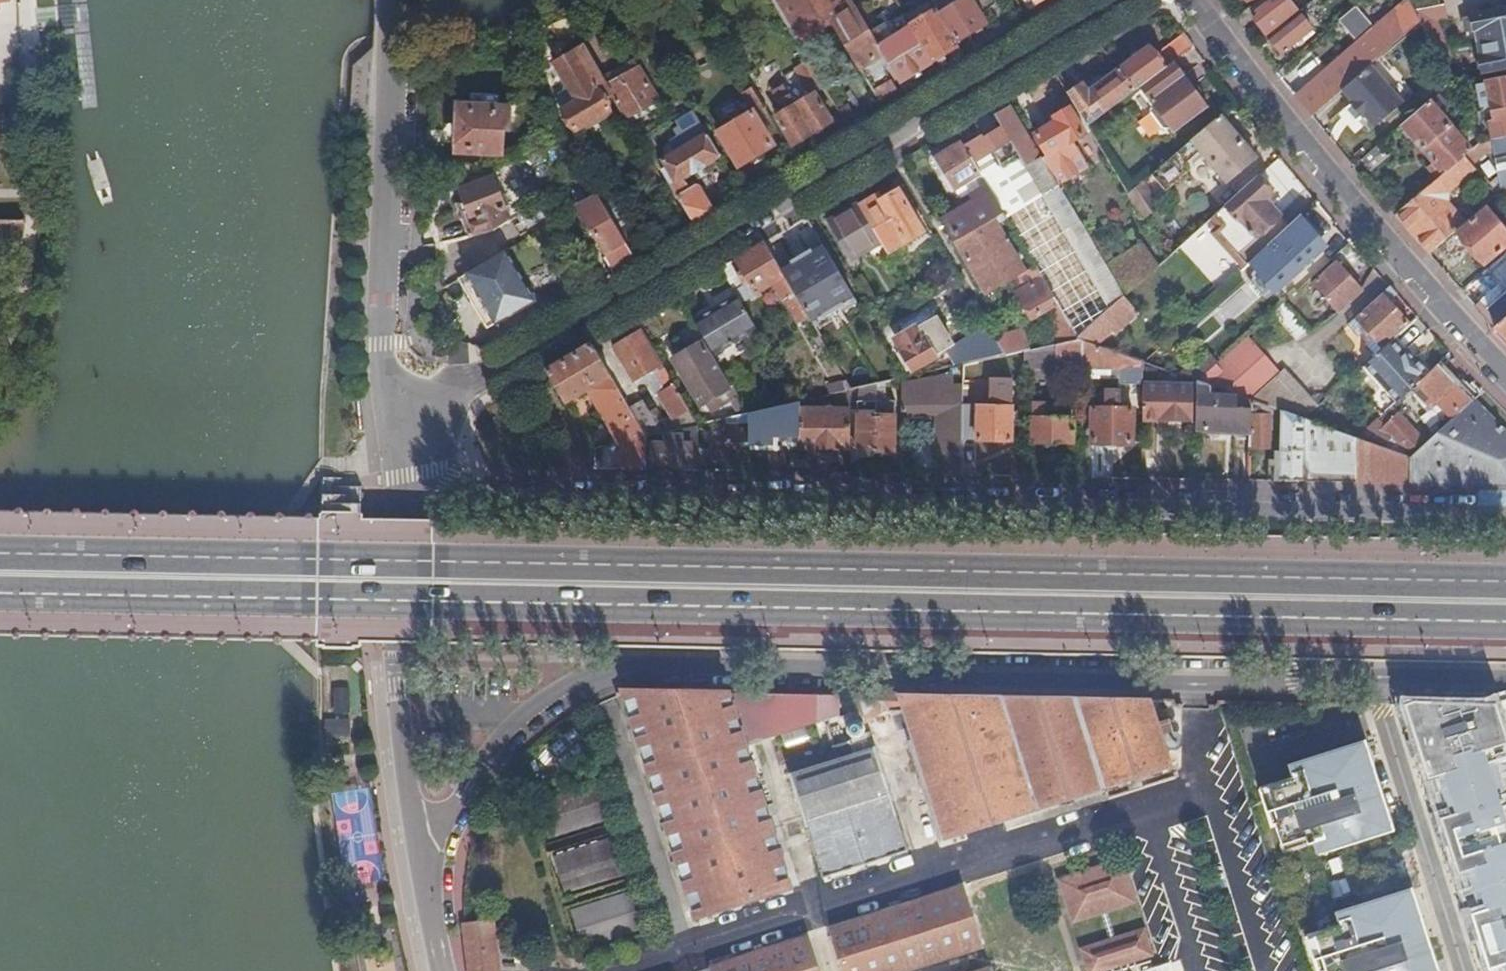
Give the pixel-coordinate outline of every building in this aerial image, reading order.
[(800,45),(834,25),(879,101),(903,87),(900,83),(873,38),(851,0),(773,0),(800,45)] [(939,16),(956,44),(987,25),(972,0),(932,0),(941,15),(939,16)] [(1243,28),(1254,20),(1268,36),(1298,12),(1289,0),(1259,0),(1256,3),(1235,18),(1243,28)] [(1422,22),(1411,0),(1297,98),(1312,116),(1343,90),(1372,65),(1422,22)] [(1411,0),(1422,22),(1437,53),(1450,50),(1437,22),(1449,19),(1445,4),(1440,6),(1439,0),(1411,0)] [(1479,44),(1505,39),(1505,0),(1502,0),(1504,10),(1464,18),(1467,31),(1476,29),(1479,44)] [(906,18),(933,63),(958,48),(956,44),(939,16),(931,2),(906,18)] [(1356,39),(1375,26),(1360,6),(1342,20),(1356,39)] [(618,10),(609,16),(631,54),(641,71),(649,66),(618,10)] [(1298,12),(1268,36),(1283,54),(1313,29),(1298,12)] [(873,38),(900,83),(933,63),(906,18),(873,38)] [(616,101),(627,120),(659,102),(641,71),(631,54),(627,57),(631,64),(610,76),(604,65),(608,63),(588,28),(577,34),(584,46),(616,101)] [(1160,51),(1170,64),(1175,61),(1194,47),(1183,32),(1160,51)] [(1479,44),(1482,58),(1472,60),(1475,73),(1485,71),(1485,72),(1505,68),(1505,39),(1479,44)] [(584,46),(565,57),(555,62),(571,91),(557,100),(577,132),(612,111),(609,105),(616,101),(584,46)] [(1149,47),(1119,70),(1135,90),(1140,87),(1160,72),(1165,68),(1151,48),(1149,47)] [(1160,72),(1140,87),(1153,105),(1151,113),(1162,128),(1170,128),(1174,133),(1208,107),(1200,95),(1201,92),(1200,89),(1197,86),(1194,85),(1193,86),(1192,85),(1175,61),(1170,64),(1165,68),(1160,72)] [(811,96),(795,105),(813,134),(832,123),(815,94),(825,88),(810,62),(796,69),(811,96)] [(1372,65),(1343,90),(1353,102),(1351,103),(1364,118),(1366,116),(1376,128),(1404,102),(1372,65)] [(1135,90),(1119,70),(1089,92),(1083,84),(1069,95),(1087,126),(1135,90)] [(1495,121),(1505,119),(1505,79),(1487,83),(1495,121)] [(1460,90),(1457,82),(1451,83),(1456,92),(1460,90)] [(793,146),(813,134),(795,105),(783,84),(774,90),(786,110),(776,116),(793,146)] [(753,88),(743,94),(753,112),(719,132),(739,166),(774,146),(755,114),(765,108),(753,88)] [(1091,328),(1111,310),(995,116),(1011,106),(1007,97),(953,129),(962,146),(980,135),(1013,191),(996,201),(1003,214),(1034,267),(1070,326),(1077,339),(1091,328)] [(1438,165),(1446,174),(1466,157),(1473,150),(1442,113),(1446,110),(1436,99),(1405,126),(1413,135),(1412,136),(1437,166),(1438,165)] [(1043,160),(1011,106),(995,116),(1011,142),(1111,310),(1125,297),(1117,283),(1058,185),(1043,160)] [(462,108),(459,150),(504,152),(505,131),(510,131),(512,111),(462,108)] [(1048,157),(1043,160),(1058,185),(1087,168),(1072,142),(1086,134),(1070,108),(1054,118),(1057,123),(1035,136),(1048,157)] [(695,225),(714,213),(699,187),(696,186),(689,190),(682,180),(720,157),(694,111),(676,122),(679,127),(674,131),(678,137),(660,148),(668,160),(664,162),(668,168),(663,171),(695,225)] [(1221,116),(1153,175),(1166,190),(1192,169),(1187,164),(1201,151),(1229,183),(1256,160),(1221,116)] [(1480,119),(1471,124),(1480,144),(1504,139),(1501,125),(1484,129),(1480,119)] [(980,135),(962,146),(980,175),(986,186),(996,201),(1013,191),(980,135)] [(1487,155),(1495,153),(1504,190),(1505,190),(1505,138),(1504,139),(1480,144),(1487,155)] [(962,146),(962,144),(934,160),(953,191),(980,175),(962,146)] [(1474,166),(1487,155),(1480,144),(1473,150),(1466,157),(1474,166)] [(586,174),(576,157),(567,162),(577,179),(586,174)] [(1474,166),(1466,157),(1446,174),(1396,216),(1429,254),(1466,222),(1449,202),(1451,201),(1451,193),(1477,171),(1473,167),(1474,166)] [(493,177),(461,190),(473,221),(470,222),(474,235),(482,234),(509,218),(493,177)] [(1231,221),(1260,254),(1289,228),(1266,200),(1273,194),(1259,177),(1214,217),(1223,227),(1231,221)] [(1129,195),(1142,216),(1160,205),(1145,181),(1129,195)] [(956,241),(994,219),(1003,214),(996,201),(986,186),(937,214),(954,242),(956,241)] [(878,195),(858,207),(880,243),(886,254),(924,231),(899,190),(882,200),(878,195)] [(591,194),(563,210),(585,247),(581,250),(586,258),(590,256),(602,276),(634,256),(604,206),(591,194)] [(880,243),(858,207),(829,224),(850,260),(880,243)] [(1439,248),(1449,260),(1455,254),(1458,257),(1467,249),(1465,247),(1468,244),(1486,265),(1505,248),(1505,231),(1487,208),(1439,248)] [(510,221),(509,218),(482,234),(495,231),(510,221)] [(22,241),(25,219),(0,219),(0,241),(22,241)] [(1024,273),(1026,271),(1002,231),(1005,229),(1001,222),(997,224),(994,219),(956,241),(988,294),(1024,273)] [(1260,254),(1251,263),(1279,292),(1297,277),(1324,252),(1296,221),(1289,228),(1260,254)] [(731,262),(721,267),(735,290),(748,282),(755,294),(774,283),(798,323),(808,318),(781,272),(763,243),(735,259),(742,271),(738,274),(731,262)] [(824,247),(781,272),(808,318),(810,321),(853,295),(824,247)] [(491,313),(483,318),(489,328),(534,301),(505,250),(467,273),(491,313)] [(1322,296),(1337,313),(1362,292),(1337,265),(1312,286),(1317,292),(1311,298),(1315,302),(1322,296)] [(1055,334),(1070,326),(1034,267),(1026,271),(1024,273),(1031,285),(1017,294),(1025,307),(1015,312),(1022,325),(1043,312),(1055,334)] [(1134,268),(1117,283),(1125,297),(1144,280),(1134,268)] [(1476,308),(1495,329),(1505,320),(1505,289),(1502,285),(1482,301),(1483,302),(1476,308)] [(1398,295),(1391,287),(1356,319),(1366,331),(1362,334),(1369,343),(1374,339),(1382,349),(1392,340),(1410,324),(1390,302),(1398,295)] [(738,295),(694,321),(714,355),(758,329),(738,295)] [(888,307),(894,316),(912,306),(906,296),(888,307)] [(1111,310),(1091,328),(1094,332),(1099,328),(1108,338),(1113,333),(1115,335),(1139,314),(1125,297),(1111,310)] [(1293,342),(1307,334),(1290,302),(1275,310),(1293,342)] [(935,316),(927,321),(945,352),(954,367),(963,365),(979,362),(1006,356),(996,339),(988,326),(953,344),(935,316)] [(1495,329),(1505,340),(1505,320),(1495,329)] [(945,352),(927,321),(896,339),(903,351),(897,355),(907,373),(945,352)] [(645,375),(679,430),(697,427),(699,427),(641,331),(613,348),(634,381),(645,375)] [(1025,332),(996,339),(1006,356),(1024,352),(1029,350),(1025,332)] [(1250,334),(1218,363),(1250,399),(1282,370),(1250,334)] [(1029,350),(1024,352),(1023,369),(1082,370),(1082,364),(1082,341),(1077,339),(1029,350)] [(1365,365),(1397,401),(1408,392),(1417,384),(1428,373),(1415,357),(1411,361),(1403,352),(1392,340),(1382,349),(1365,365)] [(720,407),(731,401),(739,396),(728,378),(724,381),(700,341),(675,355),(682,367),(678,369),(701,406),(714,398),(720,407)] [(1082,341),(1082,364),(1082,370),(1095,370),(1095,373),(1101,373),(1101,370),(1113,370),(1113,368),(1121,368),(1121,385),(1142,385),(1143,379),(1143,363),(1082,341)] [(547,371),(566,403),(588,390),(617,439),(620,448),(620,470),(646,471),(646,437),(591,345),(547,371)] [(1205,351),(1178,376),(1196,382),(1217,364),(1205,351)] [(876,362),(845,381),(846,382),(851,390),(856,389),(877,384),(881,383),(899,379),(889,363),(880,368),(876,362)] [(1143,363),(1143,379),(1169,380),(1173,379),(1173,374),(1143,363)] [(1428,373),(1417,384),(1434,401),(1431,404),(1434,408),(1438,405),(1452,420),(1474,401),(1475,400),(1440,363),(1428,373)] [(1317,407),(1283,371),(1276,377),(1249,401),(1250,402),(1280,412),(1303,420),(1317,407)] [(962,435),(962,388),(952,388),(952,376),(905,384),(905,413),(944,415),(944,422),(938,429),(937,456),(943,457),(943,476),(961,477),(962,435)] [(828,386),(830,395),(851,390),(846,382),(828,386)] [(978,407),(977,436),(977,442),(1011,442),(1012,383),(990,382),(989,407),(978,407)] [(1212,388),(1196,382),(1195,431),(1250,433),(1250,416),(1250,402),(1249,401),(1242,399),(1243,408),(1237,408),(1237,399),(1233,398),(1216,397),(1216,407),(1212,407),(1212,388)] [(1191,386),(1142,385),(1142,421),(1191,421),(1191,386)] [(1093,409),(1092,444),(1131,444),(1132,410),(1119,410),(1119,393),(1106,393),(1105,409),(1093,409)] [(1474,401),(1452,420),(1415,453),(1410,458),(1410,484),(1505,485),(1505,433),(1474,401)] [(749,413),(749,437),(800,438),(800,448),(823,448),(823,441),(850,442),(850,411),(799,410),(798,402),(749,413)] [(856,451),(876,452),(877,403),(857,402),(856,451)] [(877,403),(876,452),(894,452),(895,403),(877,403)] [(1033,403),(1032,443),(1072,443),(1072,420),(1055,420),(1055,404),(1033,403)] [(1268,462),(1267,482),(1302,482),(1303,420),(1280,412),(1279,453),(1274,453),(1274,462),(1268,462)] [(1376,422),(1356,439),(1410,458),(1415,453),(1412,449),(1423,439),(1398,412),(1381,428),(1376,422)] [(712,461),(748,461),(749,437),(749,413),(739,415),(736,416),(736,426),(726,426),(726,446),(712,446),(712,461)] [(1250,433),(1249,448),(1268,448),(1268,417),(1250,416),(1250,433)] [(1356,483),(1356,439),(1303,420),(1302,482),(1356,483)] [(646,471),(675,471),(676,464),(692,465),(692,446),(697,446),(697,435),(697,427),(679,430),(646,437),(646,471)] [(696,472),(709,472),(709,450),(705,449),(705,436),(697,435),(697,446),(696,472)] [(1410,458),(1356,439),(1356,483),(1410,484),(1410,458)] [(1080,478),(1091,478),(1092,444),(1080,443),(1080,448),(1080,478)] [(1080,478),(1080,448),(1065,448),(1065,478),(1080,478)] [(778,735),(815,723),(817,696),(730,694),(624,691),(622,692),(640,746),(694,920),(790,890),(745,745),(778,735)] [(907,853),(870,735),(858,739),(844,696),(829,696),(837,723),(826,726),(837,761),(828,764),(790,775),(823,879),(907,853)] [(1171,769),(1150,701),(1076,700),(1004,699),(997,699),(911,697),(900,697),(852,696),(860,720),(865,722),(881,711),(886,710),(905,711),(946,840),(1026,815),(1040,810),(1104,790),(1171,769)] [(1501,732),(1505,730),(1505,701),(1486,707),(1417,707),(1421,720),(1414,722),(1494,970),(1505,970),(1505,747),(1501,732)] [(349,742),(349,718),(326,718),(326,742),(349,742)] [(828,764),(815,723),(778,735),(790,775),(828,764)] [(546,752),(558,768),(574,756),(562,740),(546,752)] [(1383,833),(1379,819),(1386,817),(1362,744),(1290,767),(1295,782),(1261,793),(1272,827),(1275,826),(1284,853),(1315,844),(1318,854),(1383,833)] [(1029,825),(1174,778),(1171,769),(1104,790),(1040,810),(1026,815),(1029,825)] [(605,821),(594,784),(536,802),(548,839),(605,821)] [(566,894),(623,876),(611,840),(554,858),(566,894)] [(1133,902),(1118,857),(1057,877),(1072,922),(1133,902)] [(839,960),(843,970),(902,970),(925,964),(979,947),(961,890),(830,931),(837,954),(839,960)] [(1426,966),(1433,964),(1410,892),(1338,915),(1343,929),(1308,940),(1318,970),(1428,970),(1426,966)] [(640,931),(628,895),(572,912),(583,949),(640,931)] [(491,922),(463,926),(469,970),(497,970),(491,922)] [(1143,926),(1080,945),(1089,970),(1091,970),(1151,951),(1143,926)] [(813,962),(805,939),(710,970),(711,970),(816,970),(815,968),(813,962)] [(1171,962),(1144,970),(1174,970),(1171,962)]
